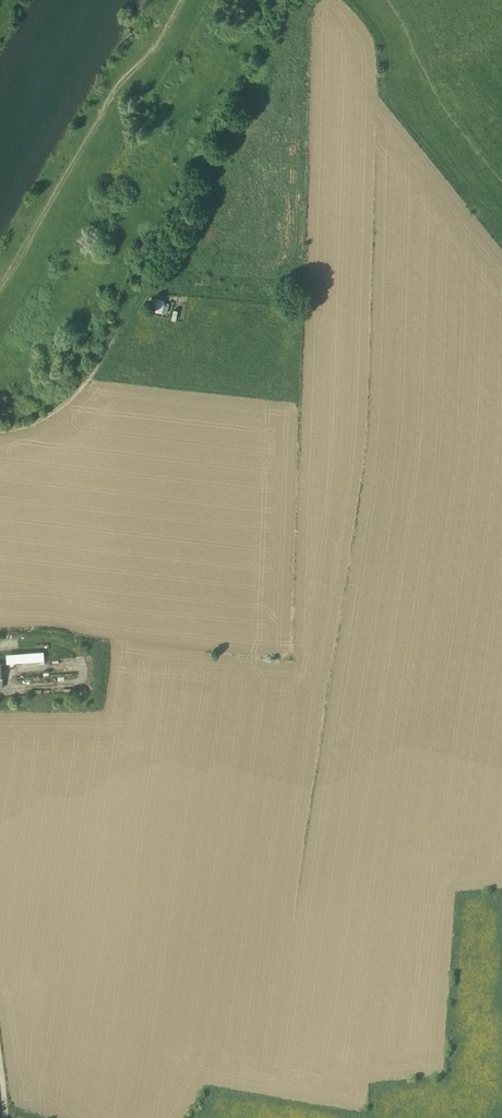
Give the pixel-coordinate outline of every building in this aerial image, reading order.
[(168,304),(164,304),(164,298),(155,298),(155,311),(168,311),(168,304)] [(5,660),(44,659),(44,649),(5,651),(5,660)]
